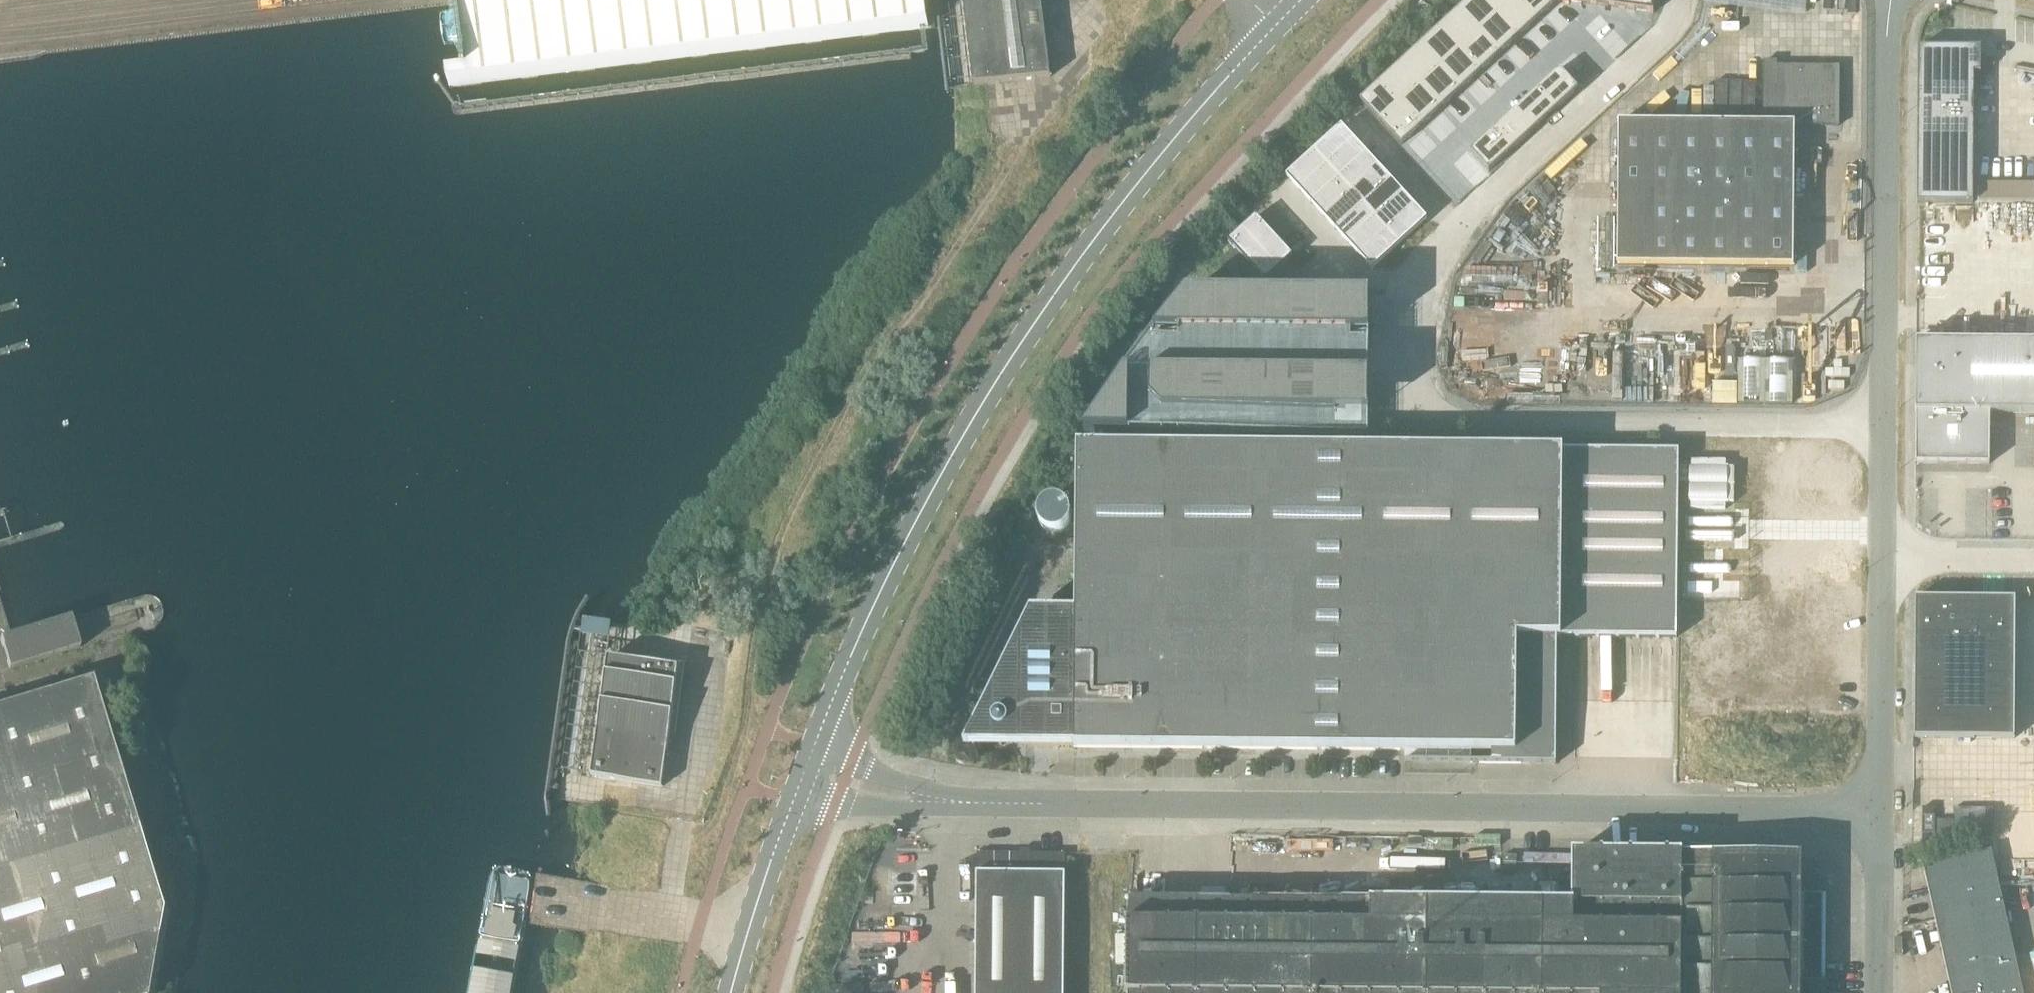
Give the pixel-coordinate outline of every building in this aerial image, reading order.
[(928,26),(925,0),(459,0),(468,72),(447,74),(449,86),(928,26)] [(973,84),(973,85),(985,84),(986,83),(998,82),(1022,79),(1049,76),(1042,16),(1040,0),(963,0),(973,84)] [(1518,36),(1485,0),(1469,0),(1458,10),(1498,54),(1518,36)] [(1518,36),(1538,18),(1521,0),(1485,0),(1518,36)] [(1538,18),(1557,0),(1521,0),(1538,18)] [(1593,5),(1653,13),(1653,12),(1654,0),(1594,0),(1593,5)] [(1438,28),(1479,73),(1498,54),(1458,10),(1438,28)] [(1438,28),(1418,47),(1459,91),(1479,73),(1438,28)] [(1439,109),(1459,91),(1418,47),(1399,65),(1439,109)] [(1920,47),(1917,47),(1917,203),(1973,203),(1974,73),(1980,73),(1980,60),(1980,47),(1925,47),(1920,47)] [(1619,122),(1618,222),(1617,265),(1793,266),(1794,125),(1838,126),(1839,66),(1776,66),(1776,61),(1764,61),(1763,123),(1619,122)] [(1379,83),(1420,127),(1439,109),(1399,65),(1379,83)] [(1537,90),(1555,110),(1577,89),(1559,69),(1537,90)] [(1379,83),(1359,101),(1400,145),(1420,127),(1379,83)] [(1555,110),(1537,90),(1515,110),(1533,130),(1555,110)] [(1533,130),(1515,110),(1492,130),(1511,150),(1533,130)] [(1342,126),(1286,177),(1371,270),(1426,220),(1342,126)] [(1495,165),(1511,150),(1492,130),(1470,151),(1488,171),(1495,165)] [(2023,172),(1979,171),(1978,198),(2033,199),(2033,180),(2022,179),(2023,172)] [(1917,203),(1915,340),(2033,341),(2033,203),(1973,203),(1917,203)] [(1256,216),(1228,241),(1264,281),(1292,256),(1256,216)] [(935,252),(927,247),(923,254),(931,259),(935,252)] [(1186,293),(1154,332),(1369,334),(1369,294),(1186,293)] [(1916,341),(1915,412),(1916,412),(1915,463),(1989,464),(1990,413),(2033,413),(2033,342),(1916,341)] [(1738,360),(1737,403),(1792,404),(1793,361),(1738,360)] [(1124,372),(1084,432),(1129,433),(1130,372),(1124,372)] [(1369,374),(1151,372),(1150,400),(1162,412),(1368,414),(1369,374)] [(1031,610),(963,746),(1405,750),(1404,762),(1555,763),(1556,636),(1676,637),(1678,670),(1718,669),(1719,732),(1847,732),(1847,452),(1678,450),(1077,445),(1075,611),(1031,610)] [(1038,512),(1037,514),(1037,516),(1037,518),(1038,520),(1038,521),(1038,522),(1039,524),(1040,526),(1042,527),(1044,529),(1047,531),(1049,532),(1051,532),(1054,533),(1057,533),(1060,532),(1063,531),(1064,529),(1066,528),(1067,527),(1068,526),(1069,524),(1070,522),(1070,521),(1071,519),(1071,518),(1071,516),(1071,513),(1070,511),(1070,510),(1070,509),(1069,507),(1067,505),(1067,504),(1064,502),(1062,500),(1059,499),(1057,499),(1054,499),(1051,499),(1048,500),(1045,501),(1043,503),(1041,505),(1039,508),(1038,510),(1038,511),(1038,512)] [(1915,598),(1914,738),(2014,738),(2015,598),(1915,598)] [(69,618),(0,640),(0,644),(9,671),(79,648),(69,618)] [(678,668),(635,662),(608,658),(591,777),(662,787),(678,668)] [(115,755),(92,678),(0,706),(0,790),(115,755)] [(0,790),(0,876),(139,834),(115,755),(0,790)] [(162,910),(139,834),(0,876),(0,959),(162,910)] [(1925,865),(1953,992),(2022,992),(1999,887),(1990,850),(1925,865)] [(1682,854),(1681,992),(1825,992),(1825,981),(1827,981),(1827,980),(1824,980),(1825,942),(1825,892),(1801,892),(1801,894),(1798,894),(1799,856),(1705,856),(1705,852),(1682,852),(1682,854)] [(975,992),(1064,992),(1065,854),(977,853),(975,992)] [(1682,854),(1572,853),(1572,880),(1343,878),(1343,877),(1342,876),(1342,902),(1142,901),(1142,900),(1131,900),(1131,898),(1129,898),(1129,924),(1126,924),(1125,992),(1681,992),(1682,854)] [(1502,870),(1515,870),(1516,855),(1502,855),(1502,870)] [(0,959),(0,992),(148,992),(162,910),(0,959)] [(2008,926),(2012,942),(2033,937),(2033,929),(2032,921),(2008,926)]
